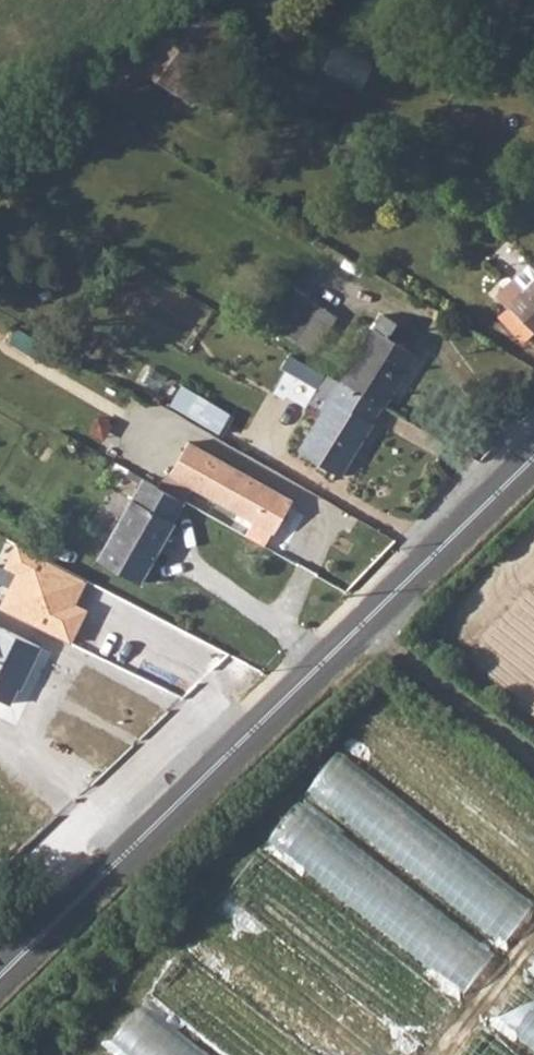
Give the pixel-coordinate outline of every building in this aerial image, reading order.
[(217,10),(158,72),(192,104),(251,43),(217,10)] [(499,299),(508,309),(512,312),(517,308),(533,326),(533,289),(530,292),(518,280),(499,299)] [(385,314),(343,383),(386,408),(419,352),(393,338),(401,324),(385,314)] [(298,357),(290,371),(316,385),(324,370),(298,357)] [(386,408),(343,383),(327,374),(310,401),(326,410),(300,451),(345,478),(386,408)] [(172,406),(224,431),(234,410),(182,385),(172,406)] [(108,452),(145,472),(155,454),(118,434),(108,452)] [(156,457),(147,474),(162,482),(171,465),(156,457)] [(147,480),(102,561),(144,586),(187,503),(147,480)] [(91,579),(16,543),(5,568),(19,575),(2,609),(73,643),(89,609),(79,604),(91,579)] [(12,705),(41,644),(0,624),(0,699),(12,705)] [(365,829),(393,793),(341,751),(312,787),(365,829)] [(149,1036),(162,1021),(144,1006),(115,1041),(128,1052),(145,1032),(149,1036)]
